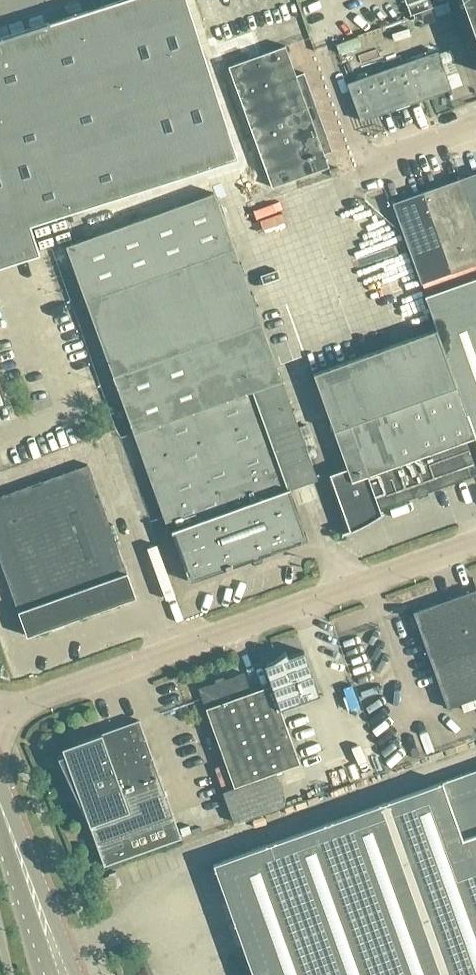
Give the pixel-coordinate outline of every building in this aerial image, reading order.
[(30,224),(237,157),(187,0),(115,0),(0,37),(0,265),(39,253),(30,224)] [(448,0),(411,0),(406,2),(410,13),(448,0)] [(475,38),(475,0),(463,0),(475,38)] [(460,42),(469,40),(465,18),(456,20),(460,42)] [(332,150),(304,72),(296,74),(285,45),(228,65),(272,186),(329,165),(324,153),(332,150)] [(451,87),(438,50),(347,82),(361,119),(451,87)] [(339,173),(337,167),(330,169),(332,176),(339,173)] [(464,176),(475,210),(475,171),(464,176)] [(458,178),(392,202),(421,283),(475,263),(475,226),(458,178)] [(261,321),(234,246),(215,191),(66,244),(169,531),(171,530),(189,580),(196,578),(212,572),(226,567),(250,558),(251,562),(254,564),(262,561),(263,558),(261,554),(285,546),(301,540),(308,538),(290,487),(317,478),(261,321)] [(424,295),(475,440),(475,276),(424,295)] [(435,328),(313,372),(347,467),(329,473),(349,529),(341,531),(342,533),(351,530),(359,526),(368,522),(375,517),(383,512),(382,511),(381,512),(380,509),(391,505),(415,496),(425,500),(429,491),(459,480),(475,474),(475,441),(435,328)] [(88,463),(0,495),(0,560),(27,635),(135,596),(88,463)] [(473,577),(472,577),(475,588),(440,601),(439,597),(438,598),(440,604),(431,607),(430,605),(416,610),(423,629),(420,630),(448,707),(475,697),(475,585),(473,577)] [(264,663),(271,683),(280,707),(320,692),(304,649),(288,655),(285,651),(272,660),(264,663)] [(280,707),(271,683),(251,690),(244,672),(224,678),(225,682),(217,685),(216,682),(199,688),(234,786),(222,790),(234,822),(285,804),(275,775),(301,766),(280,707)] [(181,837),(139,719),(79,741),(81,748),(64,754),(104,865),(181,837)] [(441,782),(440,780),(439,781),(440,782),(213,864),(253,974),(475,974),(475,769),(441,782)] [(189,823),(177,827),(180,835),(192,831),(189,823)] [(114,888),(109,875),(100,878),(104,892),(114,888)]
